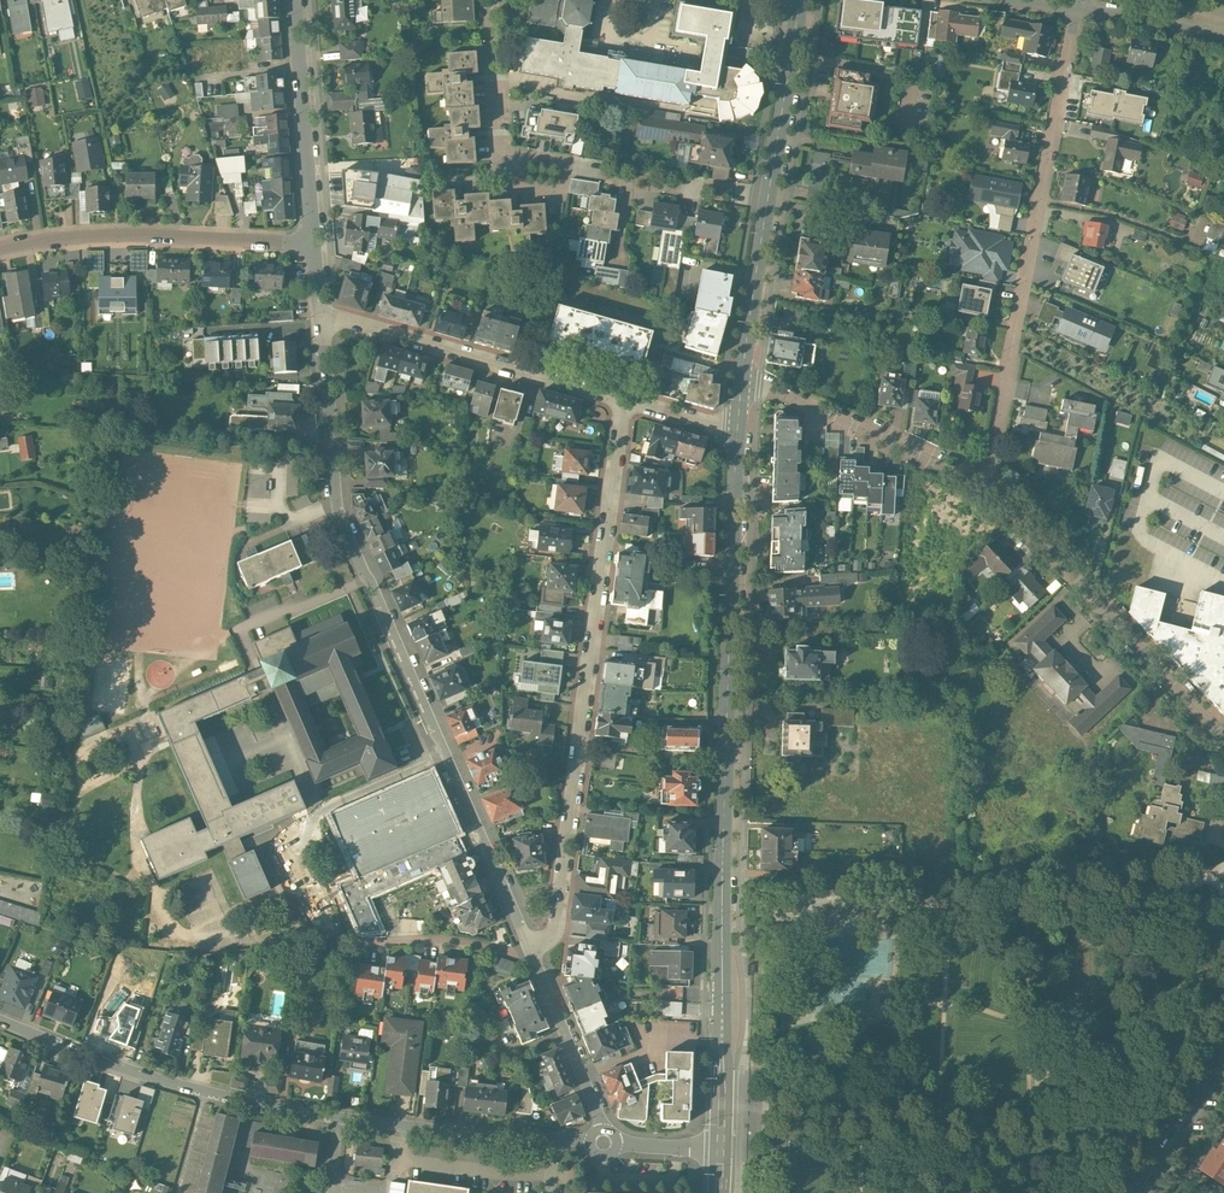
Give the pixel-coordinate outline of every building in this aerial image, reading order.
[(13,36),(22,34),(21,31),(31,29),(27,6),(26,0),(7,0),(13,36)] [(41,3),(47,33),(58,30),(61,42),(75,39),(67,0),(40,0),(41,3)] [(134,6),(136,5),(139,15),(157,9),(155,6),(154,0),(133,0),(134,6)] [(165,3),(168,13),(186,7),(184,0),(164,0),(165,3)] [(220,2),(237,1),(238,11),(255,9),(256,21),(258,20),(278,19),(277,0),(220,0),(220,2)] [(334,30),(357,28),(355,9),(355,4),(353,3),(357,0),(331,0),(334,30)] [(353,3),(355,4),(355,9),(361,9),(361,0),(357,0),(353,3)] [(441,12),(434,12),(435,24),(473,22),(471,0),(440,0),(441,12)] [(578,0),(569,0),(568,1),(568,2),(564,21),(567,25),(565,38),(563,47),(527,41),(521,73),(565,80),(563,88),(573,90),(573,87),(601,92),(602,88),(606,60),(578,55),(580,49),(581,39),(583,27),(586,25),(589,4),(587,1),(578,0)] [(527,24),(558,29),(565,38),(567,25),(564,21),(568,2),(559,1),(559,0),(531,0),(527,24)] [(850,0),(843,0),(843,2),(839,2),(835,34),(879,39),(883,7),(883,4),(850,0)] [(736,12),(677,3),(671,36),(705,42),(701,64),(724,68),(727,46),(730,46),(736,12)] [(921,12),(883,7),(879,39),(917,43),(921,12)] [(225,8),(196,10),(198,26),(238,22),(238,13),(226,14),(225,8)] [(931,12),(928,40),(948,42),(949,28),(972,31),(971,36),(977,36),(979,18),(959,16),(959,13),(938,11),(938,13),(931,12)] [(278,19),(258,20),(259,30),(260,38),(279,37),(278,19)] [(1029,24),(1005,20),(1003,32),(1027,36),(1029,24)] [(1052,29),(1039,26),(1039,24),(1031,23),(1031,24),(1029,24),(1027,36),(1024,52),(1047,57),(1052,29)] [(259,30),(250,30),(251,39),(260,38),(259,30)] [(279,37),(260,38),(261,50),(261,61),(281,59),(279,37)] [(260,38),(251,39),(251,51),(261,50),(260,38)] [(1157,44),(1131,38),(1126,59),(1152,65),(1157,44)] [(360,43),(340,44),(341,61),(362,59),(360,43)] [(1109,49),(1095,47),(1092,66),(1106,68),(1109,49)] [(11,81),(7,52),(0,53),(0,83),(11,81)] [(475,52),(447,55),(447,56),(449,56),(449,63),(447,63),(448,71),(441,71),(442,74),(425,76),(426,77),(430,77),(430,85),(426,85),(427,95),(443,94),(444,102),(449,101),(449,109),(445,109),(445,111),(449,110),(450,112),(454,112),(454,118),(450,118),(451,126),(444,127),(444,129),(428,130),(428,132),(433,132),(433,140),(429,140),(430,150),(445,149),(446,157),(451,156),(452,164),(447,164),(447,166),(476,163),(474,139),(468,140),(467,130),(479,129),(478,108),(474,108),(471,84),(466,84),(465,75),(477,74),(475,52)] [(1022,56),(1004,53),(1003,61),(1021,64),(1022,56)] [(620,63),(606,60),(602,88),(616,91),(620,63)] [(1021,64),(1003,61),(1001,70),(1019,73),(1021,64)] [(701,64),(700,64),(698,76),(693,75),(693,74),(621,62),(620,63),(616,91),(615,94),(687,106),(689,95),(717,100),(719,119),(726,121),(732,120),(741,119),(750,114),(751,115),(755,110),(758,101),(760,95),(759,85),(758,86),(758,80),(751,74),(752,73),(745,67),(741,72),(724,68),(701,64)] [(368,65),(345,67),(347,86),(354,85),(354,93),(355,101),(367,100),(366,84),(370,84),(370,82),(373,82),(372,71),(369,72),(368,65)] [(870,75),(840,70),(839,76),(836,78),(830,118),(832,120),(831,127),(861,131),(862,121),(872,122),(878,87),(868,86),(870,75)] [(1001,70),(997,91),(1009,93),(1011,82),(1017,83),(1019,73),(1001,70)] [(283,75),(244,78),(245,93),(260,92),(284,90),(283,75)] [(92,98),(88,79),(75,83),(79,101),(92,98)] [(1017,83),(1011,82),(1009,93),(1007,103),(1033,108),(1037,87),(1017,83)] [(204,97),(204,83),(195,83),(195,96),(204,97)] [(175,95),(168,84),(158,90),(165,101),(175,95)] [(43,88),(26,90),(29,108),(46,106),(43,88)] [(284,90),(260,92),(262,111),(285,109),(284,90)] [(1112,95),(1090,91),(1085,115),(1113,121),(1114,119),(1142,125),(1147,99),(1125,95),(1126,93),(1113,90),(1112,95)] [(354,93),(339,94),(339,103),(355,101),(354,93)] [(356,102),(339,103),(340,111),(350,110),(356,110),(356,102)] [(238,103),(216,105),(217,117),(239,116),(238,103)] [(374,112),(357,114),(356,110),(350,110),(353,145),(377,143),(374,112)] [(285,116),(266,117),(266,128),(267,136),(287,135),(285,116)] [(671,123),(640,118),(637,135),(669,140),(669,137),(671,123)] [(690,126),(671,123),(669,137),(688,140),(690,126)] [(1020,128),(993,123),(991,136),(1003,139),(1003,142),(1007,143),(1007,141),(1015,143),(1016,137),(1018,138),(1020,128)] [(1111,133),(1093,127),(1091,138),(1109,142),(1109,141),(1111,133)] [(266,128),(259,128),(259,132),(259,137),(267,136),(266,128)] [(558,130),(542,128),(539,150),(554,152),(558,130)] [(120,145),(118,132),(108,134),(110,147),(120,145)] [(1123,137),(1115,134),(1111,133),(1109,141),(1122,143),(1123,137)] [(287,135),(267,136),(268,145),(269,156),(288,154),(287,135)] [(93,136),(85,138),(82,141),(82,142),(73,144),(77,172),(102,169),(100,162),(102,160),(102,158),(100,157),(97,139),(93,136)] [(267,136),(259,137),(260,146),(268,145),(267,136)] [(733,141),(702,136),(700,153),(694,152),(692,164),(714,168),(727,170),(729,170),(733,141)] [(573,140),(571,153),(581,154),(582,141),(573,140)] [(1015,143),(1007,141),(1007,143),(1006,149),(1004,149),(1002,160),(1026,164),(1030,146),(1015,143)] [(1122,143),(1109,141),(1109,142),(1105,164),(1103,164),(1102,172),(1120,175),(1123,158),(1136,160),(1138,149),(1126,147),(1127,144),(1122,143)] [(29,143),(16,146),(18,158),(22,158),(23,164),(32,162),(29,143)] [(907,154),(874,149),(872,162),(858,160),(857,169),(856,169),(855,172),(876,177),(873,195),(889,197),(893,175),(903,177),(905,167),(907,154)] [(829,155),(815,152),(810,181),(824,184),(829,155)] [(929,158),(907,154),(905,167),(926,171),(929,158)] [(0,161),(0,181),(0,184),(17,182),(26,180),(23,164),(22,158),(18,158),(0,161)] [(1136,160),(1123,158),(1120,175),(1133,177),(1136,160)] [(62,159),(40,161),(41,173),(43,187),(63,186),(65,185),(65,184),(62,159)] [(242,159),(215,161),(220,175),(243,173),(242,159)] [(288,159),(271,160),(272,169),(273,181),(290,179),(288,159)] [(271,160),(262,161),(263,169),(272,169),(271,160)] [(125,161),(110,165),(111,170),(125,168),(125,161)] [(211,170),(181,168),(180,182),(189,183),(188,202),(209,203),(211,170)] [(727,170),(714,168),(712,178),(726,180),(727,170)] [(421,183),(378,175),(361,172),(349,171),(342,172),(344,206),(343,214),(397,221),(424,225),(421,183)] [(154,176),(125,176),(125,200),(154,200),(154,176)] [(1089,180),(1065,176),(1060,202),(1085,207),(1089,180)] [(1200,188),(1202,182),(1188,177),(1186,183),(1200,188)] [(169,178),(161,180),(165,195),(173,193),(169,178)] [(1019,187),(974,178),(973,182),(973,185),(974,188),(976,191),(978,194),(989,201),(991,203),(993,206),(994,209),(995,212),(995,214),(1013,218),(1019,187)] [(290,179),(273,181),(274,193),(274,201),(291,200),(290,179)] [(599,184),(575,180),(573,195),(590,197),(597,198),(599,184)] [(273,181),(262,183),(264,194),(274,193),(273,181)] [(824,184),(810,181),(807,204),(821,206),(824,184)] [(17,182),(1,184),(3,196),(14,193),(13,190),(18,189),(17,182)] [(70,184),(65,184),(65,185),(63,186),(63,200),(71,200),(70,184)] [(79,184),(70,184),(71,200),(79,200),(79,184)] [(107,189),(86,190),(86,213),(108,213),(107,189)] [(488,195),(455,198),(454,191),(433,193),(436,222),(451,221),(452,227),(454,227),(456,243),(475,242),(474,226),(491,224),(492,233),(507,232),(507,238),(510,237),(512,254),(531,252),(529,236),(546,234),(544,205),(510,208),(510,201),(489,203),(488,195)] [(3,196),(2,196),(7,223),(28,219),(23,192),(14,193),(3,196)] [(597,198),(590,197),(588,211),(593,212),(613,215),(615,201),(609,200),(609,197),(601,195),(600,198),(597,198)] [(245,196),(229,198),(230,205),(246,203),(245,196)] [(227,198),(215,197),(214,215),(233,216),(230,205),(227,198)] [(271,200),(263,201),(264,209),(275,208),(274,201),(271,201),(271,200)] [(291,200),(274,201),(275,208),(276,221),(293,220),(291,200)] [(678,209),(653,205),(650,228),(662,230),(674,232),(674,231),(677,216),(678,209)] [(247,206),(240,207),(240,211),(237,211),(237,217),(248,217),(247,206)] [(613,215),(593,212),(591,227),(611,230),(616,231),(619,216),(613,215)] [(722,216),(699,212),(697,219),(695,235),(696,235),(696,234),(706,235),(719,237),(722,216)] [(1183,230),(1187,217),(1173,212),(1168,225),(1183,230)] [(397,221),(355,216),(354,223),(370,225),(369,234),(395,238),(396,231),(397,231),(397,227),(396,227),(397,221)] [(687,218),(677,216),(674,231),(685,233),(687,218)] [(697,219),(687,218),(685,233),(695,235),(697,219)] [(354,223),(348,222),(346,240),(357,242),(356,248),(366,250),(367,243),(368,243),(369,234),(370,225),(354,223)] [(1107,227),(1087,222),(1082,245),(1099,249),(1101,238),(1104,239),(1107,227)] [(1210,222),(1203,250),(1217,253),(1223,225),(1210,222)] [(591,227),(585,226),(583,240),(606,244),(608,244),(611,230),(591,227)] [(674,232),(662,230),(657,266),(665,268),(679,270),(685,233),(674,231),(674,232)] [(1146,235),(1134,230),(1131,239),(1143,244),(1146,235)] [(888,237),(853,232),(848,261),(884,267),(888,237)] [(1000,238),(970,232),(968,239),(955,236),(954,244),(951,243),(950,252),(952,253),(951,260),(964,263),(962,269),(984,274),(983,281),(996,283),(999,284),(1002,268),(1006,269),(1010,244),(999,242),(1000,238)] [(719,237),(706,235),(704,242),(704,244),(703,252),(716,255),(719,237)] [(821,237),(808,235),(807,242),(801,241),(796,271),(822,275),(823,275),(824,267),(827,245),(820,244),(821,237)] [(583,240),(579,239),(576,261),(603,265),(606,244),(583,240)] [(147,270),(147,250),(130,250),(130,270),(147,270)] [(1104,268),(1071,255),(1061,281),(1093,294),(1104,268)] [(362,264),(342,258),(340,269),(349,272),(359,275),(362,264)] [(190,263),(159,261),(157,281),(189,284),(190,263)] [(72,263),(65,263),(66,273),(67,273),(67,277),(73,276),(72,263)] [(225,266),(204,264),(203,274),(202,274),(202,276),(203,276),(202,284),(230,286),(231,265),(225,265),(225,266)] [(849,265),(842,264),(841,270),(840,278),(847,279),(849,265)] [(283,269),(257,266),(255,283),(265,284),(264,289),(281,291),(283,269)] [(620,270),(602,267),(600,282),(617,286),(620,270)] [(841,270),(824,267),(823,275),(840,278),(841,270)] [(679,270),(665,268),(660,300),(673,304),(679,270)] [(629,272),(620,270),(617,286),(626,290),(629,272)] [(822,275),(796,271),(795,281),(793,281),(792,291),(804,293),(803,298),(818,300),(820,291),(822,275)] [(12,275),(11,272),(0,274),(0,282),(1,288),(8,287),(10,298),(3,299),(6,318),(6,320),(13,318),(14,322),(25,320),(25,318),(34,317),(33,310),(30,287),(27,274),(26,272),(12,275)] [(359,275),(349,272),(347,279),(357,282),(359,275)] [(734,278),(702,272),(695,310),(726,318),(728,318),(732,299),(727,298),(730,285),(733,286),(734,278)] [(66,273),(42,276),(45,299),(53,298),(53,297),(69,295),(67,277),(67,273),(66,273)] [(111,279),(101,280),(101,293),(98,293),(98,308),(110,308),(110,312),(125,312),(125,307),(137,307),(136,295),(134,295),(134,279),(124,279),(123,279),(120,279),(120,282),(114,282),(114,279),(111,279)] [(357,282),(347,279),(340,302),(341,305),(364,311),(371,286),(366,284),(361,283),(357,282)] [(979,280),(977,288),(994,291),(996,283),(983,281),(979,280)] [(957,312),(964,314),(965,304),(961,303),(965,285),(962,285),(957,312)] [(977,288),(965,285),(961,303),(965,304),(964,314),(989,319),(991,308),(988,307),(989,301),(992,302),(994,291),(977,288)] [(241,290),(231,290),(230,305),(240,306),(241,290)] [(828,292),(820,291),(818,300),(826,301),(828,292)] [(472,302),(445,294),(435,331),(461,339),(465,326),(472,302)] [(404,301),(385,296),(379,316),(399,321),(404,301)] [(424,307),(404,301),(399,321),(418,327),(424,307)] [(1058,308),(1044,302),(1036,320),(1051,326),(1054,318),(1057,310),(1058,308)] [(651,333),(557,307),(548,339),(642,364),(651,333)] [(48,308),(40,309),(42,323),(49,322),(48,308)] [(40,309),(33,310),(34,317),(35,329),(43,328),(42,323),(40,309)] [(1066,314),(1057,310),(1054,318),(1063,321),(1066,314)] [(291,311),(275,312),(275,322),(292,321),(291,311)] [(502,317),(484,311),(474,342),(484,345),(485,344),(493,347),(502,317)] [(695,311),(685,347),(716,356),(726,319),(726,318),(695,311)] [(1108,329),(1067,312),(1066,314),(1063,321),(1059,329),(1074,336),(1073,338),(1085,343),(1086,341),(1101,347),(1108,329)] [(502,317),(493,347),(502,349),(501,350),(511,353),(518,332),(524,333),(526,324),(502,317)] [(472,327),(465,326),(461,339),(468,340),(472,327)] [(985,332),(968,329),(963,352),(968,353),(968,355),(975,356),(975,354),(981,355),(985,332)] [(805,341),(792,339),(793,335),(777,332),(777,336),(770,336),(767,356),(765,357),(767,362),(770,363),(772,362),(799,366),(799,363),(812,365),(813,353),(814,344),(804,343),(805,341)] [(240,337),(231,337),(233,363),(246,362),(244,336),(244,333),(239,334),(240,337)] [(253,336),(244,336),(246,362),(259,362),(257,333),(253,333),(253,336)] [(231,334),(226,334),(227,337),(218,338),(219,364),(233,363),(231,337),(231,334)] [(218,335),(213,335),(213,338),(204,339),(205,365),(219,364),(218,338),(218,335)] [(295,342),(272,344),(274,374),(297,373),(295,342)] [(401,352),(383,347),(378,366),(387,368),(396,370),(401,352)] [(427,359),(401,352),(396,370),(402,372),(409,374),(422,377),(427,359)] [(963,355),(947,352),(946,361),(951,362),(961,364),(963,355)] [(961,364),(951,362),(949,376),(955,377),(969,379),(971,366),(974,367),(974,366),(961,364)] [(472,372),(446,365),(441,385),(467,392),(469,385),(472,372)] [(387,368),(378,366),(375,378),(383,381),(387,368)] [(1214,366),(1205,385),(1223,393),(1223,371),(1214,366)] [(894,370),(883,368),(882,376),(892,377),(893,371),(894,370)] [(409,374),(402,372),(399,382),(406,384),(409,374)] [(480,374),(472,372),(469,385),(476,387),(477,383),(480,374)] [(696,387),(688,386),(684,401),(712,410),(717,406),(720,385),(711,385),(712,376),(697,374),(696,387)] [(892,377),(882,376),(877,405),(898,408),(901,388),(902,379),(899,378),(892,377)] [(969,379),(955,377),(954,385),(962,387),(968,388),(969,379)] [(380,384),(368,381),(364,393),(378,393),(380,384)] [(494,388),(477,383),(476,387),(471,406),(479,408),(477,415),(486,417),(487,411),(488,411),(494,388)] [(405,386),(392,386),(390,393),(403,394),(405,386)] [(1214,405),(1217,393),(1191,386),(1188,397),(1214,405)] [(968,388),(962,387),(958,411),(976,414),(980,389),(968,388)] [(910,389),(901,388),(898,408),(907,410),(910,389)] [(521,394),(501,389),(492,421),(503,424),(504,419),(514,422),(521,394)] [(934,392),(920,390),(919,401),(932,403),(934,392)] [(560,397),(539,391),(533,412),(555,418),(560,397)] [(292,394),(266,393),(266,396),(250,395),(249,406),(270,407),(270,406),(291,407),(292,394)] [(378,393),(364,393),(364,403),(378,402),(378,393)] [(580,403),(560,397),(555,418),(574,423),(580,403)] [(364,403),(362,403),(364,427),(389,426),(388,415),(387,402),(387,401),(378,402),(364,403)] [(396,401),(387,402),(388,415),(396,415),(396,401)] [(919,401),(917,401),(914,423),(934,426),(938,404),(932,403),(919,401)] [(1095,407),(1063,401),(1060,413),(1068,415),(1065,435),(1077,437),(1079,428),(1092,431),(1092,432),(1093,432),(1095,420),(1092,419),(1095,407)] [(291,407),(270,406),(270,407),(269,417),(269,428),(269,429),(273,429),(276,433),(281,433),(285,430),(297,431),(297,430),(300,427),(300,421),(298,419),(298,407),(291,407)] [(1047,410),(1026,406),(1023,418),(1021,418),(1019,424),(1046,429),(1047,423),(1045,423),(1047,410)] [(797,421),(785,420),(785,417),(782,413),(777,413),(775,416),(774,447),(796,447),(796,442),(799,442),(799,431),(797,430),(797,421)] [(269,417),(242,415),(238,419),(238,426),(241,430),(250,430),(250,432),(256,432),(256,430),(266,431),(266,428),(269,428),(269,417)] [(680,433),(655,426),(648,448),(662,452),(674,455),(680,433)] [(706,440),(680,433),(674,455),(700,462),(706,440)] [(826,433),(826,447),(840,447),(840,433),(826,433)] [(1064,437),(1040,433),(1038,445),(1035,445),(1031,463),(1059,468),(1060,464),(1073,467),(1075,453),(1074,452),(1077,437),(1065,435),(1064,437)] [(31,437),(19,439),(23,459),(35,456),(31,437)] [(363,442),(349,441),(348,441),(349,449),(364,449),(363,442)] [(1153,445),(1141,458),(1146,463),(1158,450),(1153,445)] [(774,447),(773,474),(795,474),(795,465),(798,465),(799,454),(796,453),(796,447),(774,447)] [(662,452),(648,448),(646,456),(660,460),(662,452)] [(838,448),(830,448),(829,476),(837,476),(838,448)] [(588,454),(565,451),(562,472),(586,475),(588,454)] [(674,455),(662,452),(660,460),(659,464),(671,467),(674,455)] [(375,454),(366,455),(368,478),(387,477),(394,476),(393,460),(392,453),(375,454)] [(855,458),(840,458),(839,491),(853,492),(854,464),(855,464),(855,458)] [(401,467),(397,465),(397,460),(393,460),(394,476),(398,476),(401,473),(401,467)] [(1127,463),(1114,460),(1110,477),(1123,480),(1127,463)] [(855,464),(854,464),(853,492),(852,501),(866,502),(867,502),(868,471),(869,465),(855,464)] [(666,472),(635,469),(632,494),(649,496),(663,497),(666,472)] [(868,471),(867,502),(866,502),(866,508),(881,508),(882,477),(883,477),(883,472),(868,471)] [(795,474),(773,474),(772,503),(797,502),(797,484),(794,484),(795,474)] [(883,477),(882,477),(881,508),(894,509),(895,490),(903,490),(905,476),(895,475),(895,478),(883,477)] [(387,477),(368,478),(365,478),(366,487),(388,489),(387,477)] [(584,489),(557,486),(555,509),(555,510),(581,513),(582,500),(586,498),(586,493),(584,490),(584,489)] [(1112,492),(1092,487),(1085,514),(1105,519),(1107,510),(1109,511),(1111,501),(1110,501),(1112,492)] [(853,492),(839,491),(838,501),(852,501),(853,492)] [(366,502),(363,495),(352,495),(353,507),(361,524),(377,517),(386,513),(388,512),(380,495),(365,496),(368,501),(366,502)] [(429,497),(420,495),(418,502),(428,504),(428,502),(432,503),(433,498),(429,497)] [(663,497),(649,496),(647,508),(659,508),(662,508),(662,503),(663,497)] [(552,498),(549,498),(548,507),(551,508),(551,509),(555,509),(556,498),(552,497),(552,498)] [(647,508),(643,508),(642,517),(649,518),(649,519),(658,520),(659,508),(647,508)] [(714,510),(678,509),(678,520),(689,521),(689,535),(713,536),(714,510)] [(804,511),(784,512),(784,517),(779,517),(771,517),(771,529),(772,529),(771,543),(799,542),(799,531),(804,531),(804,511)] [(386,513),(377,517),(379,523),(389,518),(386,513)] [(642,517),(622,515),(620,534),(646,537),(649,519),(649,518),(642,517)] [(377,517),(361,524),(369,541),(384,533),(379,523),(377,517)] [(569,553),(569,550),(572,549),(572,545),(570,543),(571,532),(560,530),(561,527),(554,526),(539,524),(538,532),(529,531),(528,540),(537,542),(536,548),(569,553)] [(1001,524),(991,534),(997,540),(1007,530),(1001,524)] [(397,539),(393,530),(388,532),(393,542),(397,539)] [(804,531),(799,531),(799,542),(808,541),(808,531),(804,531)] [(384,533),(369,541),(376,557),(392,550),(395,548),(393,542),(388,532),(384,533)] [(689,535),(685,535),(685,555),(712,556),(713,536),(689,535)] [(317,561),(306,536),(291,542),(302,567),(317,561)] [(808,541),(799,542),(799,553),(803,553),(807,553),(808,541)] [(1017,567),(994,541),(986,547),(984,545),(978,552),(980,554),(978,555),(987,565),(1002,581),(1017,567)] [(291,542),(258,556),(258,555),(256,551),(247,555),(249,559),(237,564),(249,591),(259,587),(270,582),(269,581),(281,576),(284,584),(292,581),(288,573),(302,567),(291,542)] [(799,542),(771,543),(771,556),(770,556),(770,569),(777,569),(782,569),(782,574),(802,573),(803,553),(799,553),(799,542)] [(643,548),(625,543),(624,551),(634,553),(634,552),(642,554),(643,548)] [(395,548),(392,550),(395,558),(400,556),(401,553),(398,547),(395,548)] [(392,550),(376,557),(383,574),(399,567),(395,558),(392,550)] [(633,555),(617,553),(616,566),(615,579),(640,582),(644,557),(645,554),(642,554),(634,552),(634,553),(633,555)] [(978,555),(962,568),(970,579),(987,565),(978,555)] [(574,568),(549,565),(548,578),(546,588),(571,592),(572,583),(574,568)] [(836,574),(820,575),(821,591),(822,591),(837,590),(836,574)] [(1034,580),(1029,574),(1012,589),(1013,590),(1008,593),(1015,601),(1020,597),(1030,608),(1045,594),(1033,581),(1034,580)] [(640,582),(615,579),(613,591),(611,603),(626,605),(626,609),(636,610),(637,606),(639,591),(640,582)] [(416,581),(391,591),(399,610),(420,601),(416,593),(419,592),(419,590),(419,589),(416,581)] [(571,592),(546,588),(543,587),(541,602),(561,605),(562,605),(564,596),(571,597),(571,595),(574,593),(575,587),(572,583),(571,592)] [(1162,593),(1132,586),(1126,610),(1151,638),(1154,622),(1162,593)] [(1154,622),(1151,638),(1223,717),(1223,670),(1220,666),(1223,649),(1223,596),(1196,589),(1185,629),(1154,622)] [(793,590),(769,591),(771,621),(787,620),(787,619),(802,618),(801,606),(823,605),(822,591),(821,591),(799,592),(800,596),(793,596),(793,590)] [(458,593),(445,599),(449,607),(461,601),(458,593)] [(561,605),(541,602),(536,603),(535,612),(560,615),(561,605)] [(976,603),(960,616),(965,623),(982,610),(976,603)] [(1053,607),(1014,643),(1027,656),(1030,653),(1040,663),(1052,652),(1043,641),(1065,620),(1053,607)] [(439,611),(429,616),(433,625),(443,620),(439,611)] [(340,616),(294,636),(290,627),(253,643),(263,664),(261,665),(263,669),(272,689),(272,690),(274,689),(278,700),(353,668),(360,665),(361,667),(362,666),(357,655),(359,653),(347,625),(345,627),(340,616)] [(429,616),(406,626),(411,636),(414,634),(417,642),(437,634),(433,625),(429,616)] [(569,624),(544,621),(543,631),(538,631),(535,633),(534,639),(537,641),(542,642),(556,644),(558,646),(563,646),(564,645),(567,645),(569,624)] [(448,640),(444,630),(437,634),(441,643),(448,640)] [(437,634),(417,642),(421,650),(418,652),(422,662),(426,660),(428,663),(446,655),(441,643),(437,634)] [(632,645),(618,643),(617,650),(631,652),(632,645)] [(473,646),(459,652),(461,658),(475,653),(473,646)] [(819,650),(808,650),(808,649),(795,648),(795,653),(785,652),(785,666),(784,666),(784,667),(783,667),(781,670),(779,670),(779,676),(781,676),(782,678),(784,678),(784,679),(784,681),(795,681),(795,689),(808,689),(808,681),(819,682),(820,654),(819,654),(819,650)] [(562,666),(564,652),(541,649),(539,664),(562,666)] [(1040,663),(1033,670),(1065,705),(1085,687),(1086,686),(1076,675),(1064,662),(1063,662),(1053,651),(1052,652),(1040,663)] [(664,658),(635,654),(634,665),(636,665),(636,662),(654,664),(654,669),(662,670),(664,658)] [(537,692),(558,695),(562,666),(539,664),(522,661),(520,682),(538,684),(537,692)] [(634,665),(604,662),(601,684),(629,687),(634,687),(636,665),(634,665)] [(654,664),(636,662),(636,665),(634,687),(652,689),(654,669),(654,664)] [(360,763),(368,781),(397,769),(389,751),(353,668),(278,700),(314,784),(360,763)] [(455,668),(430,679),(439,701),(444,699),(464,690),(455,668)] [(263,669),(157,715),(166,736),(167,736),(172,747),(171,747),(206,825),(222,818),(221,814),(232,808),(228,798),(224,800),(195,736),(194,737),(189,726),(256,697),(256,696),(272,689),(263,669)] [(1118,676),(1095,698),(1085,687),(1065,705),(1075,716),(1068,723),(1081,736),(1130,689),(1118,676)] [(629,687),(602,684),(601,689),(600,689),(599,703),(600,703),(599,712),(621,715),(624,715),(625,705),(625,698),(628,698),(629,687)] [(464,690),(444,699),(448,707),(468,698),(464,690)] [(528,700),(514,698),(512,717),(510,717),(510,720),(511,720),(510,730),(530,733),(529,743),(552,746),(554,726),(541,724),(542,713),(527,711),(528,700)] [(636,706),(625,705),(624,715),(635,716),(636,706)] [(472,706),(447,717),(456,738),(475,729),(470,719),(476,716),(472,706)] [(822,723),(822,732),(827,732),(827,726),(854,727),(854,710),(821,709),(821,723),(822,723)] [(621,715),(599,712),(598,717),(597,717),(595,730),(597,730),(596,736),(625,739),(626,733),(627,723),(621,722),(621,715)] [(804,714),(787,713),(787,722),(803,722),(804,714)] [(787,722),(783,722),(782,756),(813,756),(822,756),(823,743),(827,743),(827,732),(822,732),(822,723),(821,723),(803,722),(787,722)] [(1175,738),(1123,725),(1137,742),(1172,750),(1175,738)] [(696,727),(662,726),(662,736),(662,738),(654,737),(654,757),(683,758),(683,752),(696,752),(698,753),(698,727),(696,727)] [(494,749),(467,761),(478,784),(505,772),(494,749)] [(616,753),(602,751),(601,767),(614,768),(616,753)] [(1202,770),(1200,779),(1223,785),(1223,775),(1202,770)] [(329,817),(356,878),(454,837),(457,835),(430,773),(329,817)] [(688,773),(673,773),(672,779),(664,779),(664,791),(660,791),(660,804),(668,804),(668,805),(675,805),(675,806),(687,807),(687,806),(695,806),(695,793),(696,793),(696,791),(697,791),(699,790),(699,782),(697,781),(696,781),(696,779),(688,778),(688,773)] [(523,791),(520,783),(512,786),(515,795),(523,791)] [(1160,801),(1157,800),(1155,807),(1151,806),(1148,816),(1140,815),(1138,825),(1144,826),(1142,836),(1153,838),(1153,841),(1163,844),(1166,831),(1164,830),(1166,822),(1177,824),(1175,830),(1200,836),(1201,835),(1200,835),(1203,821),(1202,821),(1202,823),(1180,817),(1181,815),(1176,814),(1177,809),(1179,809),(1181,802),(1178,801),(1179,795),(1177,794),(1178,788),(1164,784),(1160,801)] [(295,786),(245,807),(244,803),(232,808),(221,814),(222,818),(206,825),(208,830),(216,849),(221,847),(245,900),(268,889),(247,839),(239,842),(237,839),(305,809),(295,786)] [(512,786),(483,799),(492,821),(521,809),(515,795),(512,786)] [(638,814),(623,812),(622,818),(622,820),(630,821),(637,822),(638,814)] [(622,818),(587,814),(585,834),(611,838),(610,851),(622,852),(624,836),(627,837),(630,821),(622,820),(622,818)] [(554,820),(542,818),(541,825),(553,826),(554,820)] [(190,819),(141,841),(160,882),(208,860),(205,854),(216,849),(208,830),(197,835),(190,819)] [(691,823),(665,822),(665,824),(665,831),(662,831),(661,840),(658,840),(658,853),(682,853),(682,855),(691,856),(691,854),(694,854),(694,829),(690,829),(691,823)] [(806,824),(785,823),(785,831),(791,832),(797,832),(797,833),(805,833),(806,824)] [(785,831),(763,831),(762,842),(764,842),(763,850),(790,851),(791,832),(785,831)] [(541,835),(514,839),(518,868),(520,867),(521,870),(528,868),(529,866),(545,864),(541,835)] [(454,837),(356,878),(340,885),(358,932),(379,930),(366,899),(463,856),(454,837)] [(986,845),(978,845),(977,861),(985,861),(986,845)] [(994,845),(986,845),(985,861),(994,861),(994,845)] [(790,851),(763,850),(763,858),(762,858),(761,870),(789,872),(789,871),(790,851)] [(628,860),(601,857),(599,879),(577,876),(574,896),(599,899),(606,900),(613,901),(616,874),(627,875),(628,860)] [(459,859),(437,868),(443,881),(434,884),(438,894),(446,891),(473,879),(469,871),(471,870),(472,869),(472,867),(472,866),(472,865),(472,864),(471,863),(470,862),(469,861),(468,860),(466,860),(465,860),(461,862),(459,859)] [(994,861),(985,861),(985,881),(993,881),(994,861)] [(664,863),(649,863),(649,871),(653,871),(653,870),(663,870),(664,863)] [(663,870),(653,870),(653,871),(653,882),(663,883),(663,897),(693,898),(693,871),(663,870)] [(22,886),(29,885),(29,892),(41,891),(41,879),(22,880),(22,886)] [(473,879),(446,891),(449,898),(444,900),(448,910),(455,907),(480,896),(473,879)] [(480,896),(455,907),(463,926),(470,923),(471,927),(475,925),(476,929),(492,922),(489,914),(491,913),(491,911),(488,904),(486,902),(484,903),(480,896)] [(599,899),(575,896),(574,905),(573,905),(571,919),(610,924),(612,913),(605,912),(598,911),(599,899)] [(606,900),(599,899),(598,911),(605,912),(606,900)] [(0,903),(0,916),(40,929),(39,927),(40,915),(0,903)] [(667,911),(656,910),(656,924),(692,925),(692,916),(686,915),(686,912),(680,911),(667,911)] [(380,919),(380,934),(398,934),(398,919),(380,919)] [(607,925),(586,924),(586,923),(574,922),(573,944),(583,944),(584,938),(607,939),(607,925)] [(692,925),(656,924),(656,937),(666,937),(680,938),(685,938),(685,935),(692,935),(692,925)] [(629,943),(610,941),(608,954),(627,956),(629,943)] [(579,951),(569,950),(567,964),(566,963),(564,975),(590,978),(600,979),(601,968),(597,968),(598,960),(599,948),(596,948),(596,947),(584,945),(584,946),(584,951),(579,951)] [(679,945),(669,945),(669,952),(689,953),(689,946),(679,945)] [(669,952),(651,952),(650,964),(668,965),(668,979),(690,980),(691,953),(689,953),(669,952)] [(500,955),(493,968),(506,974),(513,962),(500,955)] [(385,969),(360,966),(359,975),(357,984),(358,984),(356,994),(382,998),(384,986),(400,988),(401,978),(402,978),(402,976),(403,969),(404,959),(394,958),(387,957),(386,965),(385,969)] [(436,964),(420,961),(418,971),(417,978),(417,980),(416,990),(433,992),(434,986),(462,990),(464,980),(465,972),(465,971),(466,961),(437,957),(436,964)] [(420,961),(404,959),(403,969),(402,976),(417,978),(418,971),(420,961)] [(52,964),(46,961),(40,974),(47,977),(52,964)] [(34,979),(13,970),(1,998),(23,1007),(27,998),(28,998),(32,989),(31,988),(34,979)] [(590,978),(571,976),(573,982),(563,986),(570,1003),(569,1003),(573,1013),(574,1013),(606,999),(602,990),(599,991),(597,985),(596,986),(595,982),(593,983),(590,978)] [(529,981),(513,988),(511,983),(499,989),(507,1008),(508,1007),(511,1016),(537,1006),(532,993),(534,992),(529,981)] [(462,990),(434,986),(433,992),(416,990),(413,1010),(467,1017),(470,991),(462,990)] [(81,1002),(53,991),(44,1014),(72,1025),(81,1002)] [(121,1008),(116,1004),(100,1019),(96,1031),(130,1045),(144,997),(133,994),(121,1008)] [(606,999),(574,1013),(578,1021),(577,1022),(579,1028),(580,1028),(584,1036),(605,1027),(604,1023),(607,1021),(604,1013),(611,1010),(606,999)] [(682,1002),(664,1001),(663,1016),(681,1017),(682,1002)] [(537,1006),(511,1016),(515,1025),(514,1026),(515,1028),(522,1045),(534,1040),(532,1035),(548,1028),(544,1017),(542,1018),(537,1006)] [(190,1020),(167,1012),(163,1026),(164,1026),(160,1039),(157,1039),(154,1050),(177,1058),(183,1040),(186,1041),(185,1041),(192,1044),(196,1031),(189,1029),(191,1021),(190,1020)] [(515,1025),(511,1016),(506,1018),(511,1030),(515,1028),(514,1026),(515,1025)] [(506,1018),(488,1026),(493,1038),(511,1030),(506,1018)] [(207,1019),(204,1037),(202,1051),(202,1054),(227,1058),(232,1022),(207,1019)] [(421,1024),(386,1019),(384,1036),(401,1039),(394,1093),(412,1095),(421,1024)] [(620,1030),(617,1022),(605,1027),(584,1036),(582,1037),(594,1062),(617,1052),(617,1051),(618,1050),(620,1055),(635,1049),(626,1027),(620,1030)] [(280,1032),(247,1027),(243,1056),(254,1058),(253,1062),(265,1063),(265,1059),(276,1061),(280,1032)] [(204,1037),(195,1035),(191,1050),(202,1051),(204,1037)] [(369,1040),(343,1036),(340,1060),(351,1062),(352,1057),(366,1059),(369,1040)] [(324,1047),(297,1042),(297,1041),(296,1041),(290,1077),(321,1082),(323,1072),(324,1072),(324,1070),(323,1070),(325,1059),(323,1058),(325,1046),(324,1046),(324,1047)] [(10,1048),(8,1051),(3,1065),(0,1072),(0,1073),(3,1075),(16,1080),(20,1081),(30,1057),(10,1048)] [(0,1048),(0,1064),(3,1065),(8,1051),(0,1048)] [(557,1049),(541,1056),(548,1070),(539,1074),(542,1082),(551,1078),(551,1077),(566,1071),(557,1049)] [(675,1104),(662,1104),(661,1120),(683,1121),(683,1110),(689,1111),(691,1054),(674,1054),(666,1054),(666,1056),(665,1074),(665,1080),(676,1080),(675,1104)] [(622,1066),(601,1075),(602,1077),(605,1084),(610,1096),(613,1094),(617,1096),(620,1103),(634,1097),(633,1094),(641,1090),(640,1087),(638,1081),(630,1064),(622,1067),(622,1066)] [(70,1073),(43,1066),(41,1075),(36,1092),(37,1092),(62,1099),(65,1087),(66,1088),(70,1073)] [(466,1068),(459,1068),(458,1073),(456,1086),(463,1087),(466,1068)] [(438,1069),(437,1082),(429,1081),(428,1081),(427,1091),(426,1107),(446,1109),(449,1086),(451,1072),(451,1070),(438,1069)] [(230,1086),(232,1073),(211,1070),(210,1081),(230,1086)] [(431,1072),(422,1071),(420,1090),(427,1091),(428,1081),(429,1081),(431,1072)] [(566,1071),(551,1077),(551,1078),(542,1082),(547,1092),(555,1088),(558,1095),(573,1089),(566,1071)] [(458,1073),(451,1072),(449,1086),(456,1086),(458,1073)] [(33,1073),(26,1095),(26,1096),(35,1099),(37,1092),(36,1092),(41,1075),(33,1073)] [(248,1079),(234,1073),(232,1086),(245,1088),(248,1079)] [(653,1074),(638,1081),(640,1087),(649,1083),(657,1080),(665,1080),(665,1074),(653,1074)] [(16,1080),(3,1075),(1,1080),(2,1082),(12,1086),(14,1085),(16,1080)] [(338,1078),(330,1076),(327,1095),(336,1096),(338,1078)] [(280,1079),(264,1081),(265,1091),(279,1093),(280,1079)] [(100,1085),(84,1080),(73,1117),(97,1124),(97,1123),(99,1124),(101,1118),(103,1111),(101,1111),(104,1101),(107,1090),(99,1088),(100,1085)] [(533,1104),(527,1082),(521,1082),(521,1103),(533,1104)] [(634,1097),(620,1103),(619,1108),(618,1108),(618,1110),(619,1110),(619,1117),(619,1118),(620,1118),(620,1119),(643,1120),(644,1120),(645,1119),(645,1118),(646,1103),(647,1103),(649,1083),(640,1087),(641,1090),(633,1094),(634,1097)] [(476,1088),(466,1087),(463,1111),(483,1114),(487,1085),(477,1084),(476,1088)] [(141,1085),(137,1099),(144,1101),(142,1108),(149,1111),(155,1090),(141,1085)] [(496,1086),(487,1085),(483,1114),(503,1116),(507,1092),(496,1090),(496,1086)] [(26,1095),(18,1092),(13,1105),(21,1108),(26,1095)] [(133,1136),(142,1108),(144,1101),(137,1099),(124,1095),(116,1120),(124,1123),(121,1132),(133,1136)] [(574,1097),(554,1105),(562,1122),(569,1119),(571,1125),(574,1124),(580,1121),(578,1115),(581,1114),(574,1097)] [(113,1104),(104,1101),(101,1111),(103,1111),(101,1118),(108,1121),(113,1104)] [(187,1114),(158,1107),(155,1117),(151,1130),(153,1131),(162,1133),(180,1138),(187,1114)] [(237,1130),(239,1120),(216,1113),(207,1144),(208,1144),(206,1152),(205,1152),(194,1192),(228,1192),(240,1145),(251,1147),(253,1133),(237,1130)] [(155,1117),(148,1115),(144,1128),(151,1130),(155,1117)] [(262,1124),(239,1120),(237,1130),(253,1133),(253,1132),(261,1133),(262,1124)] [(162,1133),(153,1131),(151,1138),(160,1140),(162,1133)] [(261,1133),(253,1132),(253,1133),(251,1147),(249,1157),(252,1158),(252,1157),(258,1157),(257,1159),(314,1167),(317,1142),(261,1133)] [(1218,1150),(1215,1148),(1201,1169),(1223,1184),(1223,1142),(1218,1150)] [(370,1145),(356,1143),(355,1154),(353,1154),(353,1160),(354,1160),(353,1165),(371,1167),(381,1169),(383,1150),(370,1148),(370,1145)] [(381,1169),(371,1167),(370,1174),(384,1176),(385,1169),(381,1169)] [(10,1169),(9,1168),(5,1179),(0,1192),(38,1192),(42,1180),(26,1174),(26,1175),(10,1169)] [(408,1181),(406,1192),(467,1192),(467,1190),(408,1181)] [(55,1192),(64,1192),(66,1186),(58,1183),(55,1192)]
